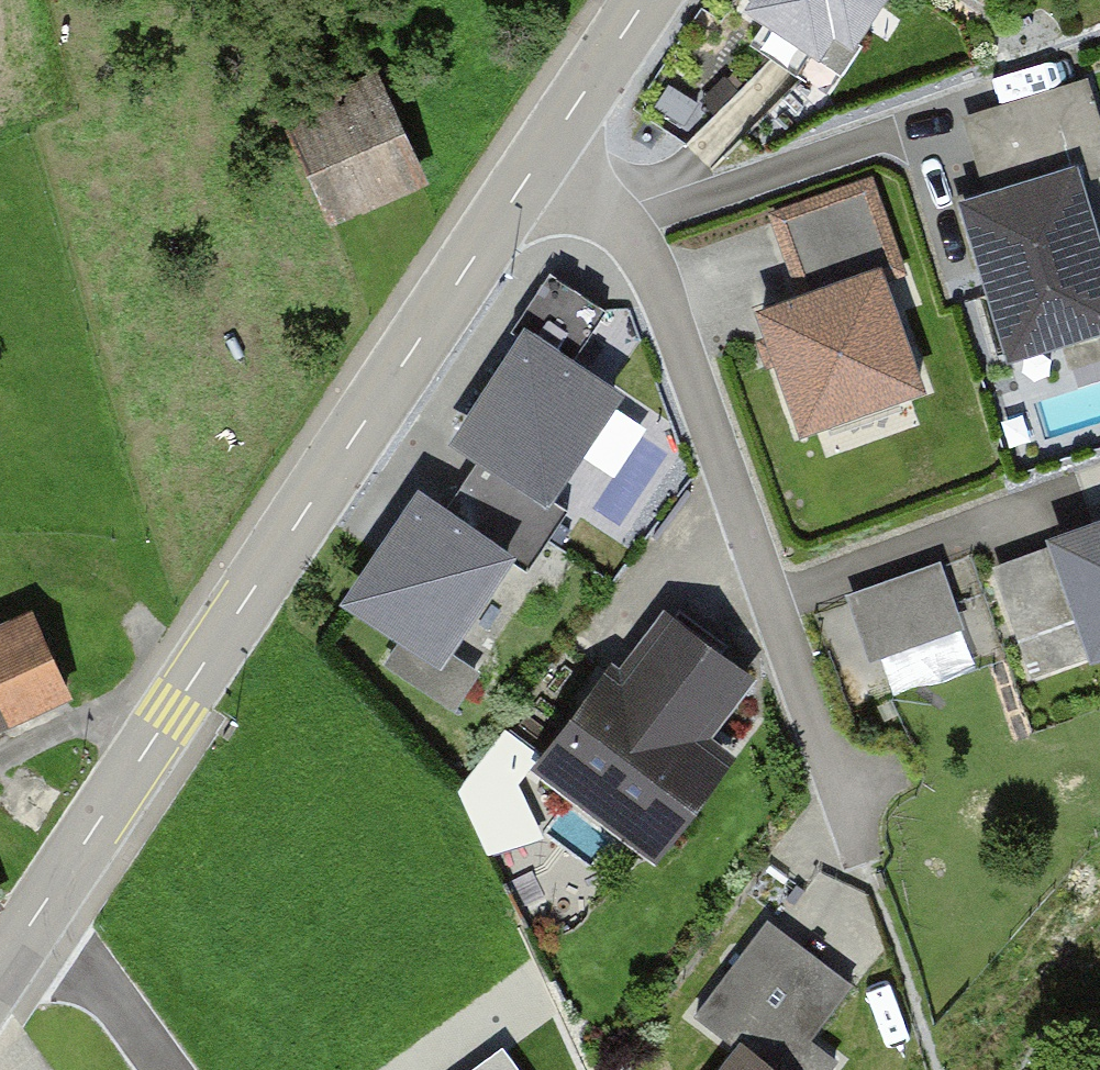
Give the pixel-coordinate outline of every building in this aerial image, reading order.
[(740,37),(840,100),(901,4),(894,0),(764,0),(740,37)] [(274,114),(326,231),(429,187),(377,69),(274,114)] [(1072,152),(1059,88),(970,106),(983,169),(1072,152)] [(1008,382),(1099,354),(1099,262),(1074,176),(957,212),(1008,382)] [(866,186),(780,217),(812,307),(898,277),(866,186)] [(607,299),(552,266),(525,309),(580,343),(607,299)] [(882,287),(758,329),(803,460),(927,418),(882,287)] [(527,316),(452,429),(551,494),(625,381),(527,316)] [(1099,422),(1099,391),(1085,393),(1089,423),(1099,422)] [(479,452),(455,491),(543,545),(567,505),(479,452)] [(519,534),(419,474),(348,591),(448,651),(519,534)] [(997,573),(1043,686),(1099,663),(1099,531),(997,573)] [(968,564),(825,618),(860,709),(1002,654),(968,564)] [(621,658),(612,651),(528,762),(653,855),(737,744),(713,727),(760,665),(667,596),(621,658)] [(13,742),(0,713),(0,748),(13,742)] [(817,966),(737,907),(676,988),(743,1038),(756,1048),(817,966)] [(716,1069),(782,1069),(743,1038),(716,1069)] [(501,1053),(478,1069),(513,1069),(501,1053)]
